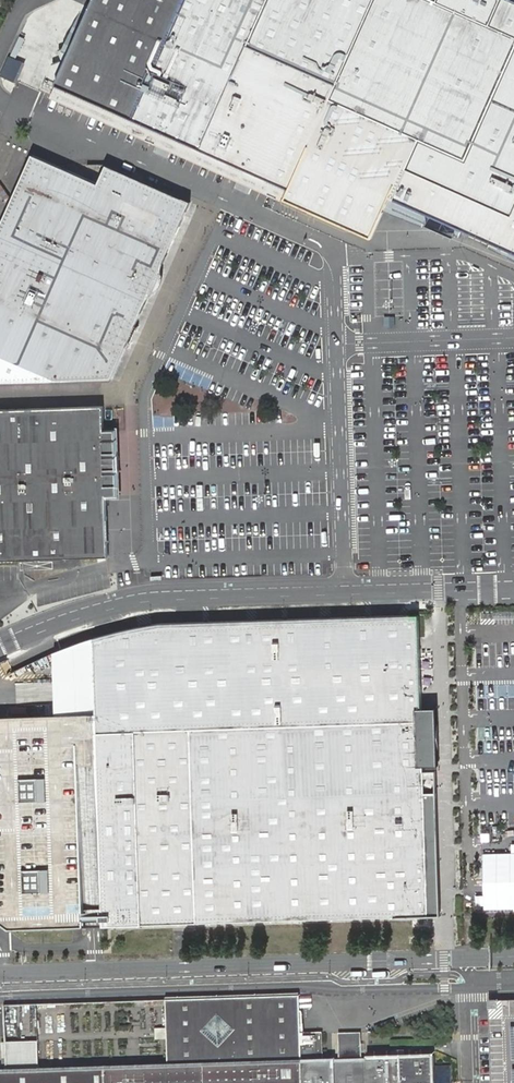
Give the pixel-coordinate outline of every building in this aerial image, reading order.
[(367,221),(380,192),(390,196),(513,252),(513,0),(94,0),(57,82),(285,184),(290,187),(330,205),(367,221)] [(285,184),(57,82),(52,92),(280,195),(285,184)] [(30,157),(0,223),(0,248),(144,309),(169,252),(83,214),(96,186),(30,157)] [(188,203),(103,166),(96,186),(180,223),(188,203)] [(83,214),(169,252),(180,223),(96,186),(83,214)] [(330,205),(290,187),(285,196),(309,207),(307,210),(348,229),(350,225),(372,235),(374,231),(390,196),(380,192),(367,221),(330,205)] [(112,379),(144,309),(0,248),(0,382),(112,379)] [(0,411),(0,503),(103,500),(119,500),(116,431),(102,431),(103,406),(0,411)] [(106,557),(103,500),(0,503),(0,561),(106,557)] [(105,926),(426,916),(437,916),(437,842),(436,818),(436,808),(435,770),(422,770),(422,761),(421,711),(419,650),(418,616),(161,623),(146,626),(121,631),(91,639),(51,654),(52,716),(0,719),(0,925),(7,929),(94,925),(105,926)] [(436,711),(421,711),(422,761),(437,760),(436,711)] [(302,1028),(300,997),(265,998),(249,999),(199,1000),(183,1001),(115,1003),(104,1003),(5,1006),(5,1026),(5,1043),(6,1070),(0,1071),(0,1082),(451,1082),(451,1066),(434,1066),(434,1057),(373,1059),(364,1059),(362,1059),(362,1050),(339,1051),(340,1060),(337,1060),(325,1060),(324,1060),(310,1061),(303,1062),(302,1034),(302,1028)] [(489,1002),(492,1082),(513,1082),(513,1001),(489,1002)] [(336,1034),(337,1060),(340,1060),(339,1051),(362,1050),(362,1059),(364,1059),(363,1033),(350,1033),(336,1034)]
